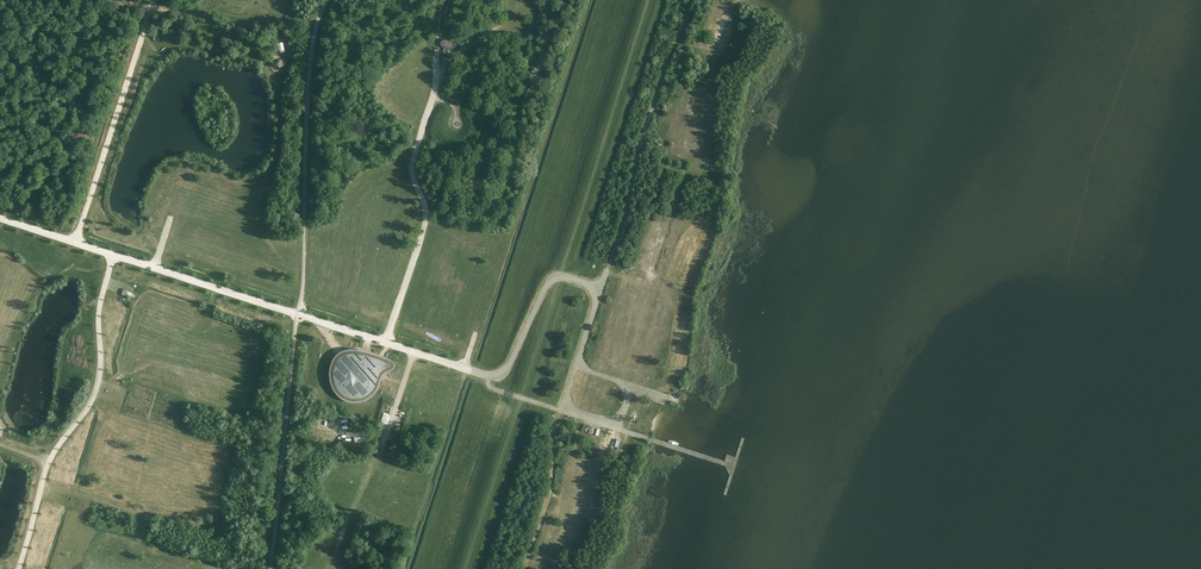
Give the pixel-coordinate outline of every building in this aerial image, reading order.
[(444,46),(450,47),(451,47),(452,47),(453,47),(453,46),(454,45),(454,44),(454,43),(454,42),(453,42),(453,41),(451,40),(445,39),(444,39),(443,39),(442,39),(442,40),(441,41),(441,42),(441,43),(441,44),(442,45),(444,46)] [(386,373),(389,372),(391,371),(393,369),(394,367),(395,366),(395,364),(394,362),(392,361),(389,359),(386,357),(383,357),(381,356),(379,355),(376,354),(373,353),(370,352),(368,352),(364,351),(361,350),(357,350),(353,349),(351,349),(348,349),(345,349),(343,350),(340,351),(335,354),(333,357),(330,361),(329,365),(328,369),(328,373),(328,378),(328,382),(330,385),(331,389),(334,394),(337,397),(341,400),(346,402),(350,403),(354,403),(359,403),(363,402),(367,400),(371,397),(374,394),(376,391),(378,388),(379,384),(381,379),(382,377),(383,375),(384,374),(386,373)]
